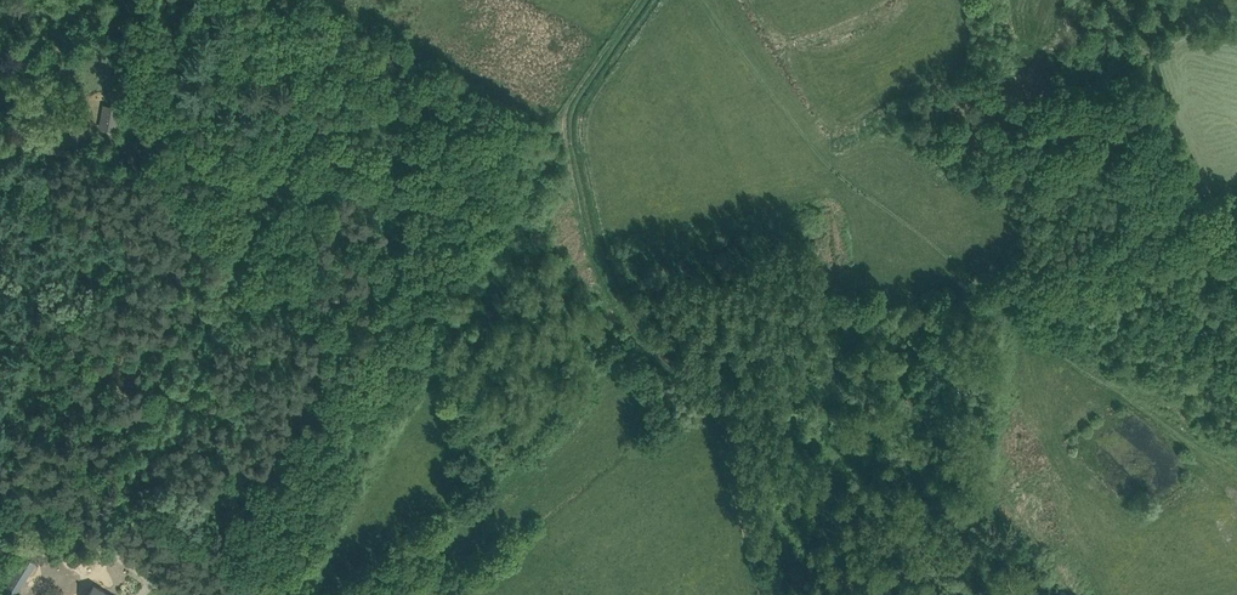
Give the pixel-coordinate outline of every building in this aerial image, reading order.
[(101,127),(116,130),(120,108),(105,105),(101,127)] [(2,592),(7,594),(16,594),(23,585),(37,562),(26,555),(25,555),(2,592)] [(94,585),(88,594),(110,594),(94,585)]
